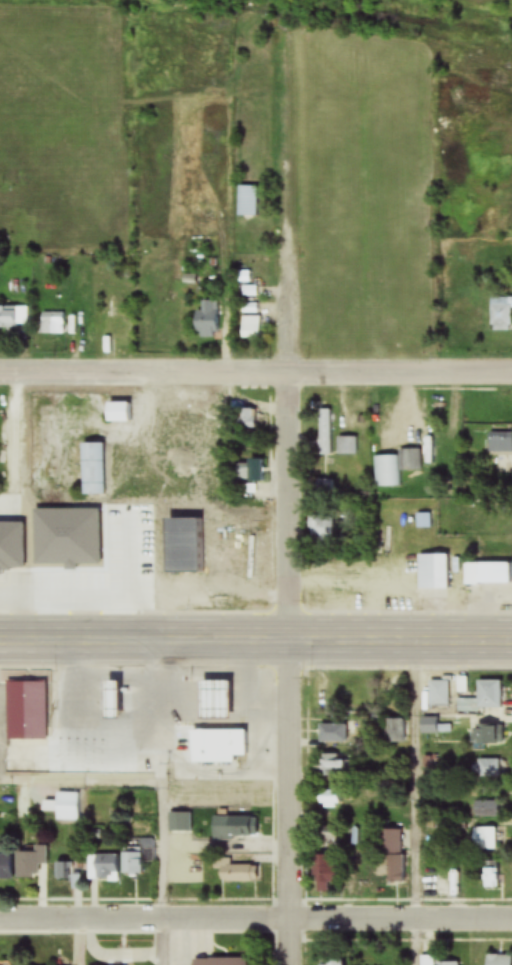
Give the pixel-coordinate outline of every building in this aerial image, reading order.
[(256,186),(238,186),(238,216),(256,216),(256,186)] [(491,331),(511,331),(511,299),(491,299),(491,331)] [(217,339),(217,301),(197,301),(197,339),(217,339)] [(261,338),(260,314),(257,314),(256,304),(244,305),(245,314),(241,315),(242,339),(261,338)] [(0,307),(0,327),(29,327),(29,306),(0,307)] [(39,335),(66,335),(66,312),(39,312),(39,335)] [(129,404),(107,404),(107,422),(129,422),(129,404)] [(240,429),(257,429),(257,410),(240,410),(240,429)] [(331,457),(331,410),(318,410),(318,457),(331,457)] [(488,432),(488,453),(511,453),(511,432),(488,432)] [(336,456),(357,456),(357,438),(336,438),(336,456)] [(107,443),(82,443),(82,496),(107,496),(107,443)] [(421,471),(420,450),(398,450),(398,456),(373,457),(374,488),(399,488),(398,472),(421,471)] [(173,534),(173,525),(144,525),(144,537),(100,537),(101,596),(154,595),(154,559),(233,559),(233,533),(173,534)] [(445,554),(415,555),(416,590),(445,590),(445,554)] [(508,562),(462,562),(462,585),(508,585),(508,562)] [(143,680),(132,680),(132,698),(143,698),(143,680)] [(477,680),(477,711),(503,711),(503,680),(477,680)] [(47,739),(47,681),(6,681),(6,739),(47,739)] [(445,710),(445,687),(427,687),(427,710),(445,710)] [(404,743),(404,720),(389,720),(389,744),(404,743)] [(319,725),(319,744),(347,744),(347,725),(319,725)] [(473,745),(496,745),(496,725),(473,726),(473,745)] [(235,764),(235,755),(262,755),(262,730),(193,730),(193,765),(235,764)] [(319,772),(343,772),(343,755),(319,755),(319,772)] [(500,759),(473,759),(473,778),(500,778),(500,759)] [(500,789),(474,789),(474,817),(500,817),(500,789)] [(338,809),(338,791),(318,792),(318,810),(338,809)] [(57,822),(80,822),(80,793),(57,793),(57,822)] [(193,814),(171,814),(171,833),(193,833),(193,814)] [(213,839),(257,839),(257,817),(213,817),(213,839)] [(498,850),(498,828),(473,828),(473,850),(498,850)] [(404,830),(384,830),(384,883),(404,883),(404,830)] [(39,865),(48,865),(48,846),(35,847),(35,852),(15,853),(16,879),(39,878),(39,865)] [(124,875),(145,875),(145,848),(124,848),(124,875)] [(11,879),(11,854),(0,854),(0,880),(11,879)] [(121,882),(121,856),(89,856),(89,882),(121,882)] [(319,856),(319,889),(327,889),(327,884),(338,884),(338,856),(319,856)] [(354,885),(371,885),(371,857),(354,857),(354,885)] [(74,880),(74,888),(83,888),(83,861),(56,861),(56,880),(74,880)] [(484,888),(500,888),(500,862),(484,862),(484,888)] [(256,880),(256,866),(225,866),(225,880),(256,880)] [(487,955),(487,964),(511,964),(511,955),(487,955)]
